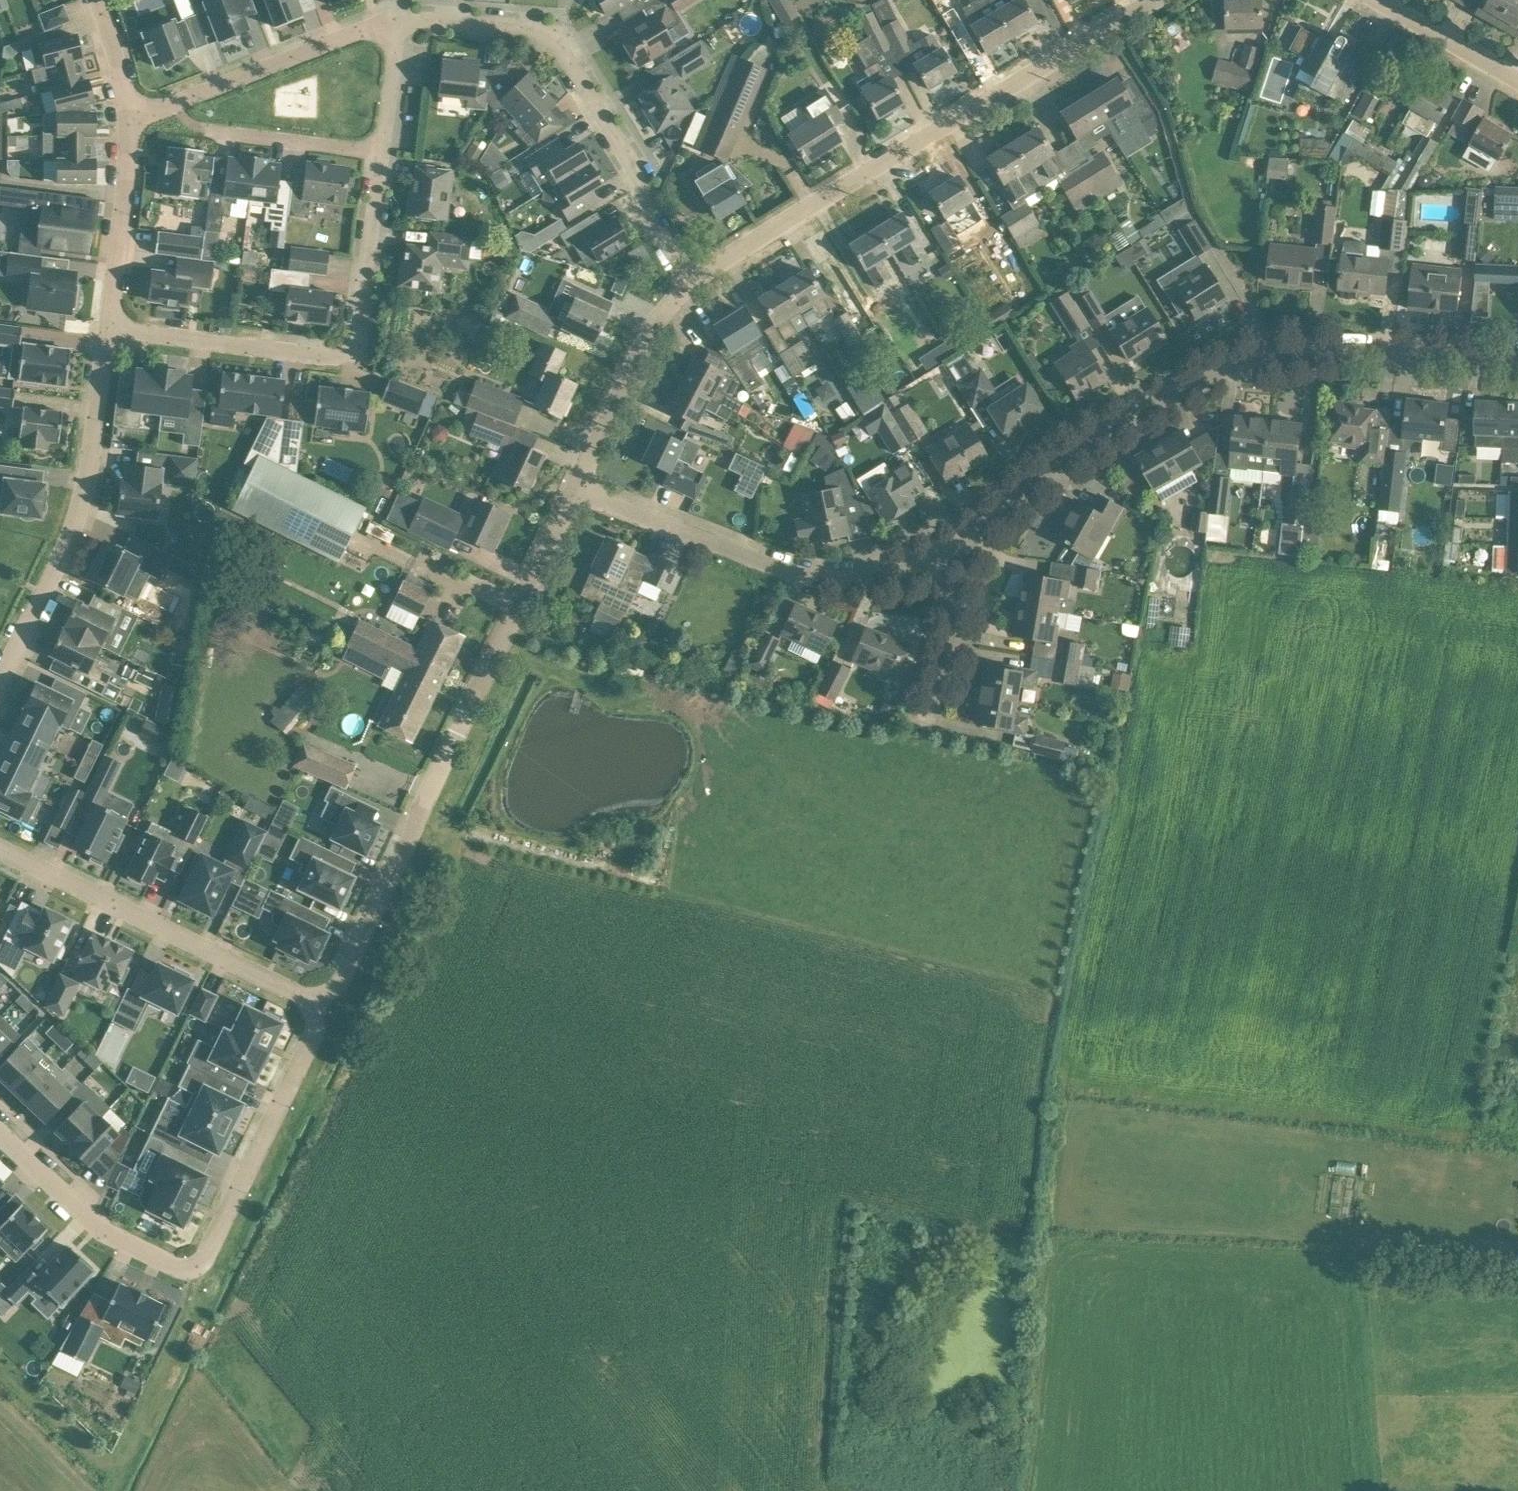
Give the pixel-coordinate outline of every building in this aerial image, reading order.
[(9,7),(6,0),(0,0),(0,10),(9,7)] [(243,16),(256,11),(252,0),(212,0),(205,3),(219,40),(223,39),(226,42),(235,39),(235,34),(248,29),(247,27),(243,16)] [(275,27),(303,16),(297,0),(265,0),(275,27)] [(658,0),(598,0),(606,15),(618,8),(625,20),(658,0)] [(676,10),(693,0),(670,0),(676,10)] [(784,25),(799,15),(790,0),(769,0),(784,25)] [(872,5),(883,27),(884,30),(881,31),(890,48),(894,57),(912,49),(907,40),(897,20),(891,7),(888,0),(881,0),(872,5)] [(941,15),(954,7),(950,0),(933,0),(941,15)] [(1011,37),(988,0),(975,0),(962,8),(973,25),(970,27),(986,52),(1011,37)] [(1011,37),(1014,36),(1016,38),(1026,32),(1025,29),(1034,23),(1036,22),(1023,0),(988,0),(1011,37)] [(1263,18),(1263,0),(1228,0),(1228,19),(1229,28),(1229,33),(1248,32),(1264,32),(1263,18)] [(1512,0),(1484,0),(1477,13),(1498,25),(1512,0)] [(1498,25),(1517,36),(1517,0),(1512,0),(1498,25)] [(69,22),(63,5),(62,4),(38,14),(45,31),(69,22)] [(868,36),(853,46),(867,68),(863,70),(874,87),(863,93),(867,100),(877,117),(878,116),(881,121),(893,113),(891,109),(903,101),(893,84),(889,78),(888,79),(874,54),(877,53),(877,54),(890,48),(881,31),(872,12),(869,5),(857,11),(861,18),(860,18),(868,36)] [(637,65),(654,55),(673,44),(662,26),(672,20),(666,9),(620,37),(637,65)] [(956,11),(943,19),(968,61),(981,54),(956,11)] [(193,50),(208,44),(196,14),(181,20),(182,23),(175,25),(174,20),(173,20),(173,22),(143,34),(148,46),(147,46),(147,47),(148,47),(151,53),(150,53),(150,55),(151,54),(155,66),(163,62),(167,68),(182,57),(181,56),(186,54),(187,55),(188,54),(185,50),(191,46),(193,50)] [(1322,37),(1303,27),(1291,49),(1307,58),(1301,68),(1319,78),(1313,86),(1344,103),(1359,76),(1369,59),(1360,54),(1362,51),(1354,46),(1351,51),(1346,48),(1348,44),(1348,43),(1348,42),(1348,41),(1348,40),(1348,39),(1347,38),(1346,37),(1345,37),(1343,36),(1342,37),(1341,37),(1340,38),(1339,39),(1337,42),(1323,35),(1322,37)] [(785,29),(774,32),(778,47),(789,44),(785,29)] [(83,57),(77,35),(47,42),(45,31),(17,41),(19,50),(32,47),(37,68),(80,58),(83,57)] [(927,57),(914,64),(917,70),(928,87),(930,90),(943,83),(941,79),(954,71),(944,54),(941,48),(941,49),(932,34),(918,42),(927,57)] [(829,55),(833,53),(834,47),(831,43),(827,41),(822,44),(820,50),(823,54),(829,55)] [(681,76),(709,59),(700,44),(672,61),(681,76)] [(1249,89),(1260,49),(1247,45),(1241,66),(1232,63),(1232,62),(1220,59),(1214,79),(1249,89)] [(764,69),(741,59),(733,56),(710,108),(694,145),(725,158),(764,69)] [(1286,102),(1296,61),(1273,56),(1263,97),(1286,102)] [(86,81),(86,80),(80,58),(37,68),(31,69),(38,93),(41,92),(52,89),(86,81)] [(491,70),(477,68),(464,67),(465,63),(443,60),(440,95),(467,98),(466,108),(486,110),(487,102),(491,70)] [(513,116),(543,88),(528,72),(516,84),(505,71),(491,70),(487,102),(494,110),(505,107),(513,116)] [(658,130),(675,119),(690,110),(670,77),(640,95),(651,112),(648,114),(658,130)] [(1116,79),(1089,96),(1103,120),(1117,111),(1126,125),(1138,119),(1141,123),(1149,137),(1158,131),(1155,132),(1154,127),(1157,126),(1154,115),(1152,112),(1142,95),(1130,102),(1116,79)] [(58,112),(89,104),(94,103),(88,80),(86,80),(86,81),(52,89),(58,112)] [(1429,137),(1437,121),(1440,122),(1445,113),(1446,113),(1448,110),(1447,109),(1453,100),(1425,84),(1412,106),(1413,107),(1404,122),(1426,135),(1429,137)] [(543,117),(547,113),(558,103),(543,88),(513,116),(521,124),(515,131),(530,147),(560,129),(550,117),(546,121),(543,117)] [(838,112),(827,95),(824,90),(800,105),(811,121),(789,134),(800,152),(799,153),(802,157),(802,156),(806,162),(840,141),(826,119),(838,112)] [(1354,115),(1367,122),(1380,99),(1367,92),(1354,115)] [(1089,128),(1103,120),(1089,96),(1062,113),(1076,136),(1085,150),(1098,143),(1089,128)] [(10,100),(12,109),(23,106),(21,97),(10,100)] [(1492,174),(1500,160),(1504,152),(1514,135),(1482,116),(1485,111),(1465,99),(1455,117),(1453,121),(1476,136),(1463,158),(1492,174)] [(12,109),(10,100),(1,101),(0,102),(0,113),(1,112),(12,109)] [(93,135),(93,136),(95,136),(95,112),(90,112),(89,104),(58,112),(58,135),(93,135)] [(1237,120),(1224,117),(1221,130),(1235,133),(1237,120)] [(1036,129),(1012,143),(1040,189),(1041,188),(1057,178),(1060,183),(1077,210),(1100,196),(1083,168),(1070,176),(1055,151),(1051,153),(1036,129)] [(1346,130),(1330,160),(1335,160),(1342,161),(1349,148),(1367,159),(1392,173),(1383,189),(1384,190),(1411,189),(1426,163),(1428,159),(1438,142),(1429,137),(1426,135),(1414,154),(1409,152),(1404,160),(1401,158),(1398,162),(1365,142),(1366,139),(1350,129),(1348,132),(1346,130)] [(7,135),(7,146),(16,146),(16,135),(7,135)] [(58,135),(43,135),(43,160),(58,160),(58,159),(93,159),(93,136),(93,135),(58,135)] [(558,138),(525,159),(537,178),(538,179),(537,179),(544,191),(593,161),(588,153),(585,155),(578,142),(565,150),(558,138)] [(1301,147),(1300,160),(1324,161),(1333,144),(1324,139),(1319,148),(1301,147)] [(472,143),(465,155),(477,162),(484,150),(472,143)] [(1024,200),(1040,189),(1012,143),(988,158),(999,175),(1003,182),(1000,184),(1015,208),(1002,217),(1014,237),(1021,249),(1045,234),(1037,223),(1024,200)] [(209,200),(212,179),(214,158),(202,156),(203,150),(168,146),(165,175),(160,177),(159,188),(163,191),(162,194),(209,200)] [(1342,161),(1341,167),(1367,159),(1349,148),(1342,161)] [(249,200),(255,157),(241,155),(241,159),(229,158),(226,181),(212,179),(209,200),(205,230),(220,232),(223,215),(230,216),(231,203),(236,204),(237,199),(249,200)] [(1083,168),(1100,196),(1121,183),(1104,155),(1083,168)] [(286,231),(288,216),(291,189),(277,188),(280,164),(268,163),(269,159),(255,157),(249,200),(262,202),(262,207),(266,208),(265,221),(272,222),(271,230),(286,231)] [(1270,158),(1267,178),(1287,180),(1290,158),(1270,158)] [(58,182),(95,183),(95,159),(93,159),(58,159),(58,160),(58,182)] [(564,196),(556,201),(557,203),(568,220),(576,215),(593,205),(597,202),(590,191),(603,183),(595,171),(598,169),(593,161),(556,184),(564,196)] [(699,178),(694,181),(717,219),(744,202),(721,164),(716,167),(713,162),(695,173),(699,178)] [(349,169),(307,164),(304,190),(291,188),(291,189),(288,216),(308,218),(311,198),(344,203),(346,192),(350,191),(351,182),(347,180),(349,169)] [(410,191),(407,215),(423,217),(422,219),(431,220),(431,218),(442,219),(443,219),(446,191),(450,192),(453,171),(433,169),(433,167),(417,165),(414,191),(410,191)] [(501,168),(488,175),(496,190),(509,182),(501,168)] [(971,199),(968,194),(958,177),(931,194),(947,220),(932,229),(947,253),(962,244),(953,229),(979,213),(971,200),(971,199)] [(1497,207),(1517,207),(1517,188),(1498,187),(1498,188),(1484,188),(1483,194),(1498,194),(1497,207)] [(82,197),(10,188),(8,205),(27,207),(25,224),(42,226),(39,244),(87,250),(92,214),(80,213),(82,197)] [(1408,222),(1407,222),(1410,190),(1411,189),(1384,190),(1388,193),(1384,219),(1381,247),(1369,245),(1366,242),(1349,240),(1345,243),(1344,255),(1340,288),(1386,293),(1388,271),(1391,248),(1405,250),(1408,222)] [(1333,243),(1337,208),(1319,206),(1315,241),(1333,243)] [(918,238),(912,229),(902,212),(875,228),(891,254),(901,248),(912,265),(927,256),(917,238),(918,238)] [(1210,246),(1194,221),(1188,212),(1173,219),(1180,230),(1195,255),(1210,246)] [(615,217),(604,224),(597,228),(590,216),(565,231),(560,234),(568,247),(573,244),(577,250),(584,252),(590,248),(598,261),(608,254),(609,257),(620,250),(618,248),(630,241),(626,234),(628,233),(621,223),(619,224),(615,217)] [(1131,246),(1139,241),(1142,239),(1129,219),(1118,226),(1121,230),(1129,243),(1131,246)] [(1479,227),(1469,226),(1463,226),(1460,257),(1476,259),(1479,227)] [(497,228),(495,238),(507,240),(508,230),(497,228)] [(881,260),(891,254),(875,228),(848,244),(864,271),(866,269),(877,286),(892,277),(881,260)] [(201,259),(204,237),(158,231),(155,253),(188,257),(201,259)] [(467,268),(468,261),(471,237),(441,233),(439,254),(432,253),(433,248),(407,245),(404,268),(401,267),(398,286),(418,289),(433,290),(437,290),(440,276),(441,265),(460,268),(467,268)] [(518,254),(513,243),(502,247),(507,258),(518,254)] [(1313,285),(1315,265),(1316,254),(1291,251),(1291,247),(1273,245),(1269,280),(1313,285)] [(1485,245),(1476,253),(1487,265),(1496,257),(1485,245)] [(962,273),(983,262),(975,248),(954,259),(962,273)] [(325,275),(328,253),(292,249),(289,271),(311,273),(325,275)] [(1126,249),(1115,256),(1124,271),(1135,264),(1134,262),(1126,249)] [(3,276),(7,277),(7,275),(30,278),(26,307),(51,310),(71,312),(71,308),(75,307),(77,294),(73,294),(76,273),(39,268),(41,256),(10,252),(0,251),(0,275),(3,276)] [(147,283),(146,287),(147,290),(150,293),(149,299),(164,301),(164,304),(166,306),(168,307),(174,308),(176,307),(179,306),(180,303),(187,304),(190,284),(210,287),(212,268),(229,271),(230,263),(213,261),(201,259),(188,257),(186,272),(177,270),(176,274),(153,271),(152,278),(149,280),(147,283)] [(947,264),(938,270),(944,280),(953,274),(947,264)] [(1225,298),(1215,281),(1205,264),(1193,271),(1196,277),(1181,286),(1177,279),(1163,287),(1169,296),(1179,313),(1189,307),(1195,317),(1225,298)] [(1511,283),(1511,266),(1477,265),(1477,281),(1490,282),(1511,283)] [(311,273),(289,271),(271,268),(269,290),(288,293),(285,318),(289,319),(288,320),(305,322),(305,321),(329,324),(333,293),(309,289),(311,273)] [(832,310),(818,287),(807,270),(783,285),(800,312),(811,305),(819,318),(832,310)] [(1457,310),(1459,291),(1461,274),(1447,272),(1447,275),(1415,272),(1412,289),(1410,308),(1431,311),(1432,308),(1457,310)] [(1107,320),(1090,293),(1081,280),(1068,288),(1093,328),(1107,320)] [(1490,298),(1490,282),(1477,281),(1475,298),(1490,298)] [(613,303),(595,294),(572,284),(566,297),(574,300),(562,327),(575,333),(593,342),(599,329),(601,330),(602,327),(600,326),(605,315),(607,316),(613,303)] [(783,285),(760,300),(770,317),(784,339),(797,332),(789,319),(800,312),(783,285)] [(1072,334),(1087,325),(1067,293),(1052,302),(1072,334)] [(507,315),(517,320),(546,334),(556,315),(516,296),(507,315)] [(1007,302),(985,316),(993,330),(1016,316),(1013,311),(1011,309),(1007,302)] [(1166,340),(1161,333),(1146,308),(1110,331),(1128,359),(1148,347),(1150,350),(1166,340)] [(716,326),(727,344),(719,349),(750,392),(765,382),(750,358),(767,347),(744,309),(716,326)] [(855,353),(867,346),(846,312),(834,319),(855,353)] [(9,378),(24,380),(24,384),(38,385),(38,382),(66,385),(70,350),(20,344),(22,327),(0,324),(0,344),(13,345),(9,378)] [(802,339),(779,354),(793,377),(816,362),(802,339)] [(1106,379),(1095,362),(1082,341),(1071,347),(1073,349),(1052,363),(1053,364),(1046,369),(1061,392),(1071,387),(1076,397),(1106,379)] [(564,353),(545,345),(544,344),(531,373),(546,381),(535,405),(560,416),(575,385),(554,375),(564,353)] [(741,382),(731,368),(723,357),(706,348),(700,361),(695,358),(681,383),(732,411),(738,413),(743,403),(732,398),(741,382)] [(1032,351),(1026,355),(1049,392),(1055,388),(1032,351)] [(980,370),(976,372),(962,353),(956,356),(961,363),(949,371),(958,384),(972,406),(994,392),(980,370)] [(784,363),(773,369),(788,395),(799,388),(784,363)] [(161,413),(167,369),(151,367),(151,372),(136,370),(133,396),(117,394),(113,425),(140,428),(142,411),(161,413)] [(943,379),(934,367),(922,376),(931,388),(943,379)] [(161,413),(160,416),(181,419),(179,431),(184,431),(182,444),(199,446),(203,416),(187,414),(192,377),(182,376),(183,371),(167,369),(161,413)] [(220,393),(219,404),(213,403),(210,423),(233,426),(235,410),(280,416),(285,381),(223,372),(222,377),(218,380),(217,389),(220,393)] [(390,377),(381,400),(419,414),(427,392),(390,377)] [(473,379),(463,405),(467,407),(478,411),(512,424),(520,402),(498,394),(499,389),(477,381),(473,379)] [(727,421),(732,411),(681,383),(668,408),(686,418),(680,428),(687,432),(709,440),(728,446),(733,437),(715,428),(714,431),(696,421),(703,408),(727,421)] [(1046,417),(1035,400),(1026,385),(989,408),(1007,437),(1025,426),(1027,429),(1046,417)] [(319,387),(317,401),(314,425),(334,427),(334,432),(348,434),(348,429),(365,431),(370,393),(351,391),(351,389),(339,388),(339,389),(319,387)] [(755,391),(761,406),(771,402),(765,387),(755,391)] [(15,390),(0,388),(0,406),(13,408),(15,390)] [(803,392),(792,399),(804,418),(814,412),(803,392)] [(299,420),(302,401),(291,399),(288,419),(299,420)] [(1456,452),(1458,439),(1460,419),(1447,417),(1449,404),(1409,399),(1404,438),(1422,440),(1423,437),(1444,439),(1442,450),(1456,452)] [(864,415),(859,418),(870,436),(877,431),(891,454),(909,443),(908,443),(884,403),(883,402),(882,401),(863,413),(864,415)] [(836,409),(845,423),(856,415),(846,402),(836,409)] [(1385,465),(1387,450),(1390,430),(1375,428),(1377,411),(1363,410),(1364,405),(1363,405),(1362,408),(1354,407),(1354,404),(1334,402),(1330,439),(1344,441),(1344,445),(1364,448),(1362,462),(1370,463),(1385,465)] [(1503,448),(1505,404),(1478,403),(1476,447),(1503,448)] [(1505,404),(1503,448),(1517,449),(1517,404),(1505,404)] [(19,437),(23,438),(22,448),(47,451),(49,441),(59,442),(63,412),(23,407),(19,437)] [(470,432),(470,434),(488,441),(490,436),(511,444),(518,426),(512,424),(478,411),(470,432)] [(1264,471),(1270,421),(1238,417),(1232,467),(1264,471)] [(801,452),(810,427),(791,420),(783,446),(801,452)] [(1296,475),(1299,444),(1302,424),(1270,421),(1264,471),(1296,475)] [(302,427),(288,425),(270,423),(255,453),(258,455),(296,473),(302,427)] [(448,436),(447,427),(439,424),(432,429),(433,438),(441,441),(448,436)] [(986,456),(976,439),(968,426),(942,442),(940,440),(927,449),(937,465),(947,482),(961,474),(960,472),(986,456)] [(1203,463),(1194,447),(1184,430),(1137,456),(1152,482),(1168,473),(1172,480),(1203,463)] [(681,443),(657,431),(656,433),(652,432),(647,444),(650,445),(643,460),(668,472),(663,483),(695,498),(706,474),(688,466),(698,444),(684,437),(681,443)] [(829,436),(817,432),(812,441),(833,455),(836,450),(829,436)] [(542,456),(524,447),(517,444),(508,464),(501,461),(494,477),(523,491),(524,489),(526,490),(542,456)] [(1383,487),(1379,521),(1398,523),(1403,489),(1407,453),(1387,450),(1385,465),(1383,487)] [(735,452),(728,469),(741,475),(733,490),(750,498),(750,497),(751,497),(759,482),(760,480),(766,467),(735,452)] [(122,479),(118,514),(156,518),(161,483),(194,487),(198,458),(158,453),(156,469),(127,465),(125,480),(122,479)] [(788,478),(799,458),(792,453),(781,473),(788,478)] [(366,508),(296,473),(258,455),(232,509),(339,562),(366,508)] [(924,490),(913,474),(906,462),(887,474),(890,478),(867,493),(885,521),(913,503),(911,499),(924,490)] [(26,468),(0,465),(0,496),(3,497),(1,512),(21,515),(21,517),(24,519),(27,520),(30,520),(33,519),(34,516),(41,517),(41,514),(44,514),(45,511),(46,508),(46,505),(45,502),(43,502),(45,485),(24,482),(26,468)] [(1477,484),(1477,475),(1460,474),(1460,483),(1477,484)] [(1210,512),(1209,520),(1226,522),(1231,479),(1215,477),(1210,512)] [(852,485),(827,490),(802,495),(807,519),(799,521),(803,538),(810,537),(811,542),(822,540),(822,543),(838,540),(838,537),(848,534),(845,523),(867,518),(859,500),(852,485)] [(1304,537),(1306,522),(1310,488),(1293,486),(1288,529),(1287,535),(1304,537)] [(1510,491),(1509,518),(1517,519),(1517,491),(1510,491)] [(1123,508),(1117,505),(1100,495),(1092,508),(1077,500),(1071,510),(1074,512),(1068,522),(1065,520),(1056,536),(1073,546),(1082,550),(1073,565),(1078,566),(1102,570),(1103,565),(1093,562),(1095,558),(1123,508)] [(508,514),(479,501),(474,498),(466,516),(424,496),(421,502),(408,530),(448,548),(455,533),(490,550),(498,531),(500,532),(508,514)] [(1465,517),(1467,500),(1458,499),(1456,516),(1465,517)] [(1209,520),(1210,512),(1196,510),(1193,530),(1200,531),(1199,538),(1207,539),(1207,532),(1208,532),(1209,520)] [(1509,518),(1508,545),(1517,545),(1517,519),(1509,518)] [(1462,544),(1464,527),(1455,526),(1453,543),(1462,544)] [(122,551),(106,543),(98,559),(94,557),(84,577),(92,581),(92,580),(122,594),(135,568),(161,580),(173,555),(131,534),(122,551)] [(589,587),(585,596),(596,601),(590,615),(616,627),(622,613),(625,614),(636,591),(642,578),(662,587),(671,592),(674,586),(682,568),(652,554),(650,560),(632,551),(632,550),(606,538),(591,570),(593,571),(586,586),(589,587)] [(1460,560),(1462,544),(1453,543),(1451,559),(1460,560)] [(1508,545),(1507,572),(1517,573),(1517,545),(1508,545)] [(1098,588),(1102,570),(1078,566),(1075,584),(1098,588)] [(1071,582),(1049,579),(1029,575),(1024,604),(1024,605),(1070,613),(1075,614),(1077,601),(1068,599),(1071,582)] [(419,616),(430,594),(404,581),(393,602),(419,616)] [(64,628),(105,648),(124,608),(95,594),(88,606),(77,601),(73,611),(69,609),(63,622),(66,623),(64,628)] [(821,652),(826,641),(835,623),(796,603),(781,633),(807,645),(802,656),(816,663),(821,652)] [(1024,605),(1024,604),(1020,604),(1015,634),(1049,640),(1049,639),(1056,640),(1059,627),(1067,629),(1070,613),(1024,605)] [(355,631),(349,644),(391,665),(406,672),(437,688),(463,636),(445,627),(431,621),(417,648),(361,620),(355,631)] [(1191,628),(1173,625),(1170,644),(1188,646),(1191,628)] [(104,649),(105,648),(64,628),(62,632),(59,631),(53,643),(56,645),(51,655),(77,667),(71,680),(102,695),(108,682),(101,678),(107,664),(94,658),(99,647),(104,649)] [(311,628),(307,636),(320,642),(324,634),(311,628)] [(853,659),(878,669),(896,677),(910,643),(889,635),(888,637),(866,628),(853,659)] [(763,672),(767,665),(779,639),(764,632),(748,665),(763,672)] [(675,649),(631,637),(628,648),(672,660),(675,649)] [(1092,654),(1083,652),(1085,645),(1061,641),(1058,660),(1098,667),(1094,665),(1095,658),(1092,657),(1092,654)] [(746,662),(729,654),(723,672),(742,680),(748,668),(744,666),(746,662)] [(1094,686),(1098,667),(1058,660),(1054,679),(1078,683),(1094,686)] [(833,662),(819,691),(820,691),(834,698),(838,692),(849,669),(833,662)] [(1036,671),(1029,670),(1010,667),(1009,670),(987,666),(982,694),(1018,700),(1021,684),(1033,686),(1036,671)] [(396,692),(380,724),(411,740),(437,688),(406,672),(396,692)] [(1112,687),(1130,690),(1133,676),(1115,672),(1112,687)] [(80,707),(87,693),(56,678),(50,690),(37,683),(35,687),(32,686),(24,702),(27,703),(25,708),(26,708),(27,707),(59,723),(58,724),(68,729),(79,706),(80,707)] [(286,732),(312,701),(298,690),(272,720),(286,732)] [(1016,715),(1018,700),(982,694),(978,722),(1000,725),(999,728),(1026,733),(1028,718),(1016,715)] [(48,746),(58,724),(59,723),(27,707),(26,708),(15,730),(48,746)] [(159,726),(152,741),(166,748),(174,733),(159,726)] [(37,769),(48,746),(15,730),(4,753),(36,769),(37,769)] [(1066,743),(1039,736),(1035,750),(1062,757),(1066,743)] [(345,787),(355,764),(303,742),(294,764),(345,787)] [(91,767),(98,753),(88,748),(81,762),(91,767)] [(36,769),(4,753),(0,762),(0,780),(29,794),(29,793),(40,770),(37,769),(36,769)] [(87,790),(103,798),(121,762),(104,755),(87,790)] [(84,782),(91,767),(81,762),(74,777),(84,782)] [(10,819),(11,815),(27,823),(39,798),(29,793),(29,794),(0,780),(0,814),(10,819)] [(365,854),(368,846),(372,848),(379,834),(375,833),(379,825),(355,814),(361,801),(331,786),(324,800),(328,802),(320,817),(338,826),(332,838),(365,854)] [(74,816),(81,802),(67,795),(60,809),(74,816)] [(127,819),(94,803),(86,820),(73,846),(92,855),(90,859),(101,865),(103,861),(106,862),(112,849),(116,851),(123,835),(120,833),(127,819)] [(263,803),(257,814),(265,818),(271,806),(263,803)] [(137,851),(127,872),(130,874),(128,878),(141,884),(143,880),(150,884),(155,875),(164,879),(169,868),(175,857),(174,856),(177,851),(188,857),(207,817),(189,808),(177,834),(172,831),(167,843),(146,833),(144,838),(140,836),(134,849),(137,851)] [(67,831),(74,816),(60,809),(53,824),(67,831)] [(235,864),(249,870),(267,831),(244,820),(234,840),(222,866),(196,853),(185,876),(191,879),(181,899),(185,901),(183,904),(195,910),(197,907),(211,914),(235,864)] [(345,905),(351,892),(347,890),(353,877),(332,867),(338,854),(300,836),(290,858),(302,864),(299,871),(306,874),(299,889),(339,908),(341,903),(345,905)] [(334,840),(329,849),(337,853),(342,844),(334,840)] [(288,915),(295,901),(270,889),(262,907),(273,913),(272,917),(273,920),(275,924),(278,926),(281,928),(275,939),(281,942),(278,947),(307,961),(309,956),(315,959),(316,956),(320,958),(326,945),(322,944),(327,934),(288,915)] [(10,923),(18,907),(10,904),(3,919),(10,923)] [(0,945),(0,965),(13,977),(27,948),(53,961),(55,956),(60,958),(66,945),(62,943),(73,922),(44,908),(41,915),(27,908),(18,927),(11,923),(0,945)] [(132,951),(94,932),(78,964),(83,967),(78,977),(106,992),(112,981),(117,983),(118,980),(122,982),(130,965),(127,963),(132,951)] [(112,1021),(135,1032),(149,1004),(159,1009),(162,1005),(177,1013),(192,980),(188,978),(190,974),(176,967),(174,971),(158,964),(143,995),(128,987),(112,1021)] [(45,1006),(63,1015),(79,983),(60,975),(45,1006)] [(203,1020),(215,996),(202,989),(190,1013),(203,1020)] [(28,1012),(35,1006),(22,994),(16,1001),(28,1012)] [(266,1012),(264,1016),(245,1006),(232,1033),(231,1034),(267,1052),(281,1024),(276,1021),(278,1018),(266,1012)] [(21,1035),(1,1016),(0,1018),(0,1057),(21,1035)] [(53,1026),(45,1033),(64,1053),(71,1046),(53,1026)] [(231,1034),(232,1033),(225,1030),(215,1049),(199,1041),(188,1063),(190,1064),(219,1078),(222,1080),(228,1068),(253,1080),(260,1066),(264,1068),(270,1056),(266,1054),(267,1052),(231,1034)] [(28,1054),(19,1045),(0,1065),(0,1079),(11,1089),(37,1062),(45,1054),(37,1046),(28,1054)] [(91,1052),(83,1060),(94,1070),(102,1062),(91,1052)] [(28,1105),(62,1070),(54,1062),(45,1071),(37,1062),(11,1089),(28,1105)] [(219,1078),(190,1064),(179,1086),(193,1093),(187,1107),(230,1128),(232,1124),(235,1126),(242,1113),(238,1111),(241,1104),(213,1090),(219,1078)] [(133,1067),(126,1082),(144,1091),(151,1076),(133,1067)] [(61,1086),(70,1077),(62,1070),(28,1105),(45,1122),(64,1103),(71,1095),(61,1086)] [(102,1117),(109,1109),(82,1083),(71,1095),(64,1103),(73,1111),(54,1131),(56,1133),(54,1135),(62,1142),(64,1140),(71,1147),(72,1147),(101,1117),(102,1117)] [(178,1124),(160,1115),(151,1134),(165,1141),(183,1150),(189,1138),(218,1152),(221,1145),(225,1147),(231,1134),(228,1132),(230,1128),(187,1107),(178,1124)] [(117,1132),(102,1117),(101,1117),(72,1147),(71,1147),(70,1148),(78,1155),(76,1158),(83,1165),(85,1163),(88,1165),(108,1145),(120,1156),(130,1134),(122,1127),(117,1132)] [(206,1176),(185,1166),(191,1154),(183,1150),(165,1141),(148,1176),(195,1199),(199,1191),(203,1193),(208,1181),(204,1180),(206,1176)] [(130,1167),(117,1161),(106,1185),(118,1191),(130,1167)] [(184,1222),(188,1224),(193,1213),(189,1211),(195,1199),(148,1176),(147,1175),(142,1186),(145,1188),(141,1195),(140,1199),(142,1203),(145,1206),(149,1207),(148,1209),(165,1218),(163,1222),(175,1227),(176,1223),(182,1226),(184,1222)] [(31,1246),(34,1249),(43,1239),(40,1236),(47,1229),(38,1221),(40,1219),(31,1211),(30,1213),(21,1204),(10,1216),(1,1208),(0,1209),(0,1240),(6,1234),(25,1252),(31,1246)] [(3,1315),(14,1303),(15,1304),(16,1303),(28,1290),(36,1298),(44,1290),(60,1305),(61,1304),(92,1271),(93,1270),(68,1246),(67,1247),(62,1252),(39,1277),(28,1267),(3,1293),(0,1296),(0,1312),(3,1315)] [(102,1318),(128,1330),(125,1334),(141,1342),(143,1338),(148,1340),(149,1337),(154,1339),(160,1326),(156,1324),(165,1305),(146,1296),(147,1294),(136,1289),(135,1291),(119,1283),(102,1318)] [(60,1349),(51,1363),(77,1376),(84,1361),(86,1362),(98,1336),(103,1326),(80,1315),(60,1349)] [(132,1378),(126,1389),(135,1394),(140,1382),(132,1378)]
